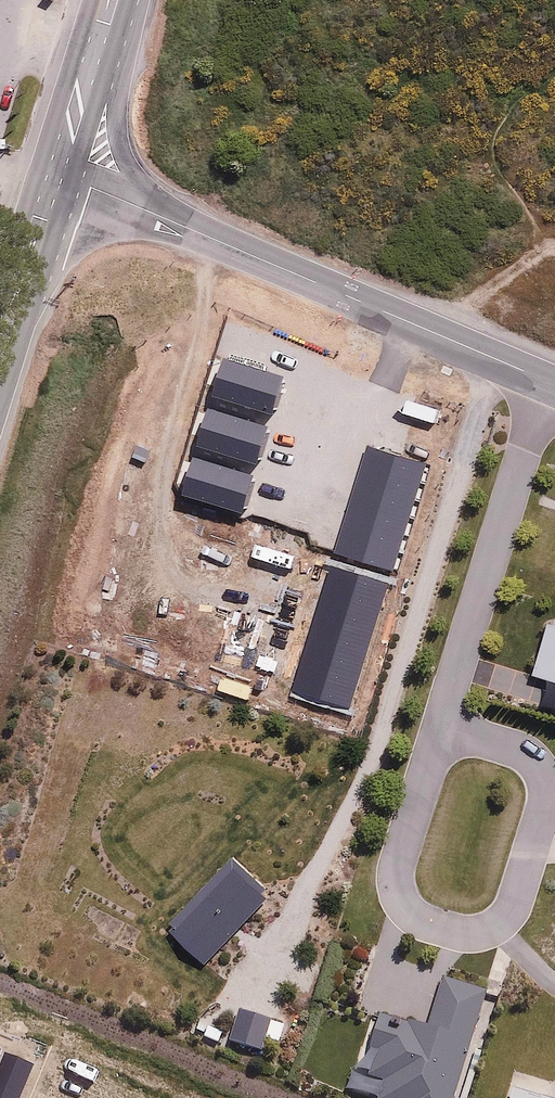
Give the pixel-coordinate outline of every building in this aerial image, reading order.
[(536,678),(554,685),(554,625),(536,678)] [(485,993),(443,980),(427,1031),(376,1014),(365,1048),(375,1051),(367,1078),(387,1084),(383,1097),(452,1097),(485,993)] [(512,1086),(508,1097),(553,1097),(512,1086)]
